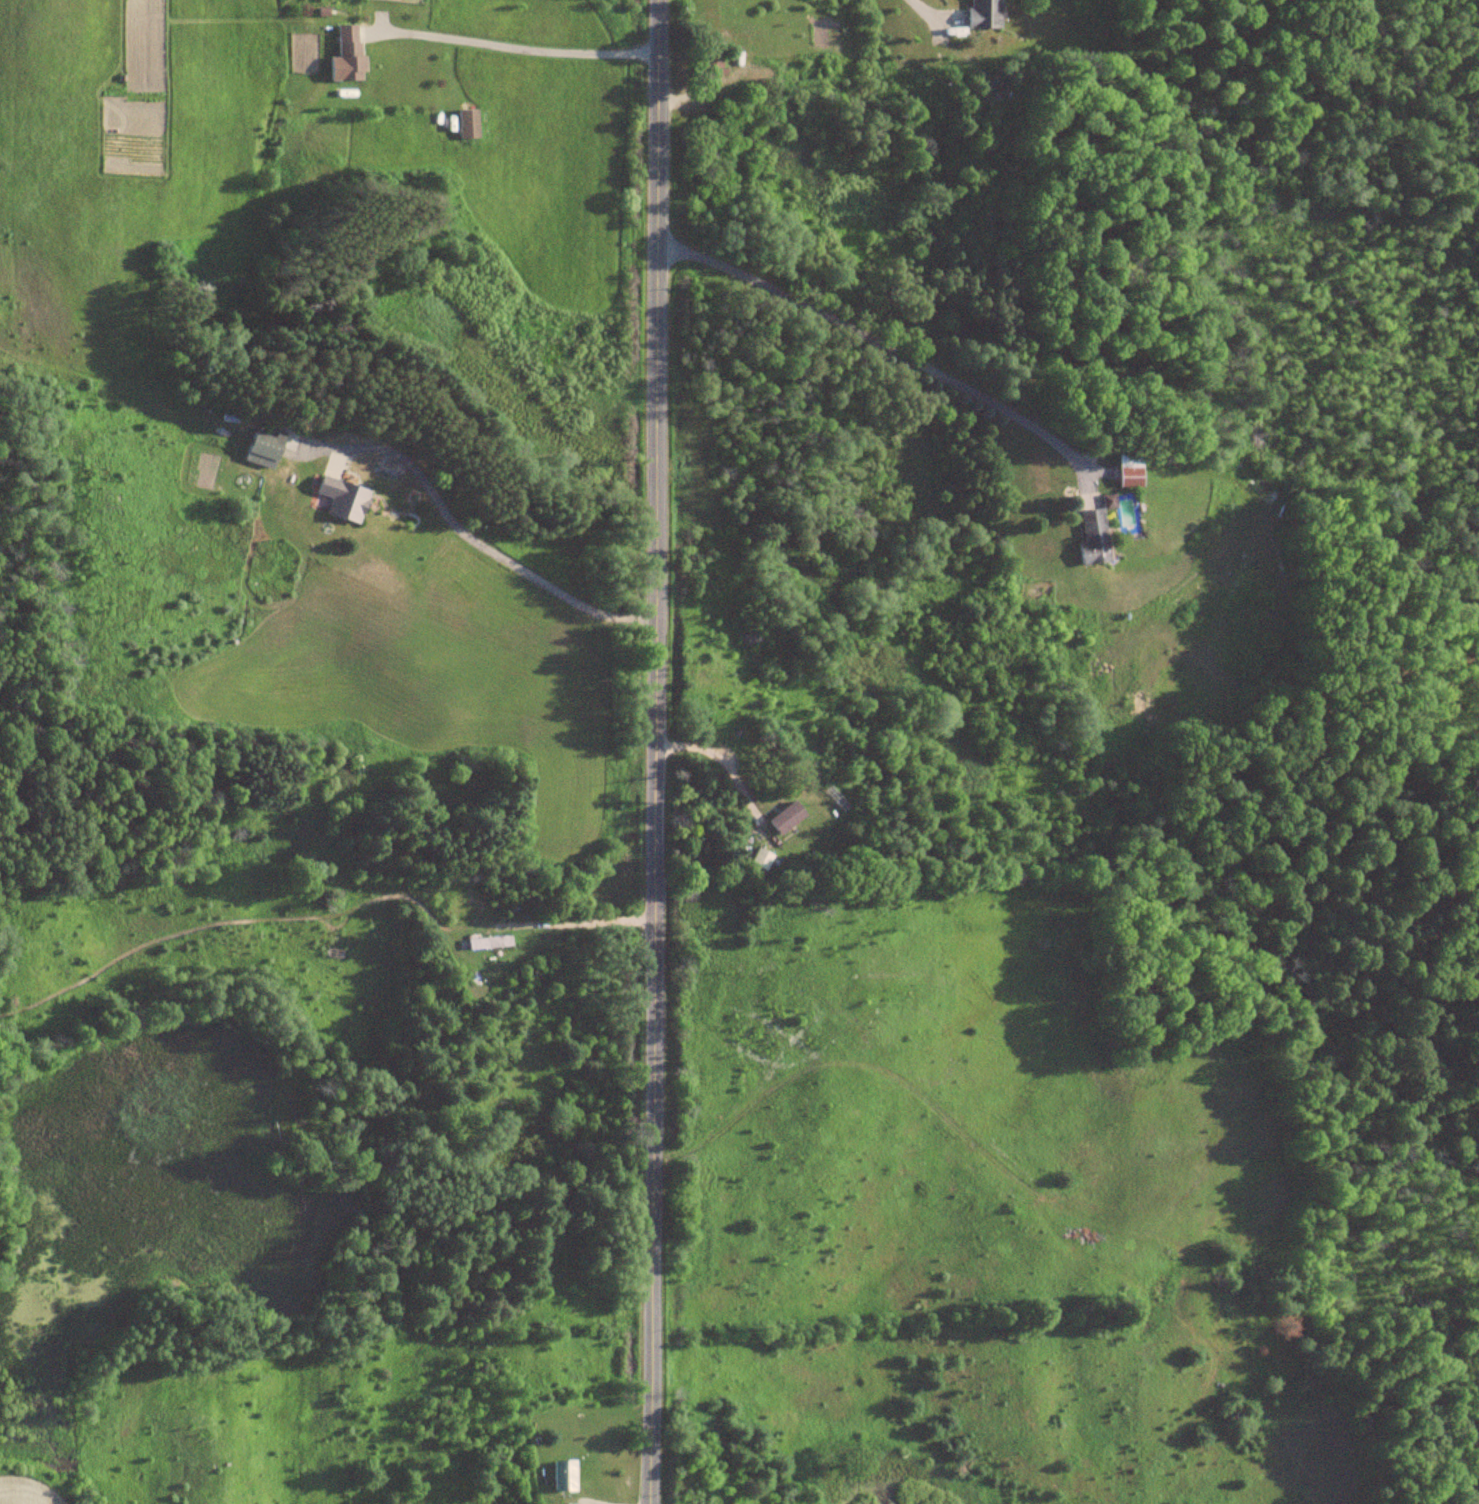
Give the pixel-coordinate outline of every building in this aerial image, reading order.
[(1003,28),(1003,0),(971,0),(970,28),(1003,28)] [(340,80),(365,80),(365,24),(340,24),(340,80)] [(725,57),(701,57),(701,75),(725,75),(725,57)] [(461,109),(461,139),(480,139),(480,109),(461,109)] [(246,460),(275,469),(285,434),(276,431),(274,436),(255,431),(246,460)] [(1120,486),(1145,486),(1145,454),(1120,454),(1120,486)] [(361,523),(370,489),(322,476),(317,493),(331,497),(327,514),(361,523)] [(1112,561),(1105,508),(1117,507),(1115,494),(1104,496),(1106,507),(1079,511),(1087,565),(1112,561)] [(808,815),(795,800),(769,822),(782,837),(808,815)] [(774,856),(759,849),(751,865),(766,872),(774,856)] [(470,948),(513,948),(513,937),(470,937),(470,948)] [(555,1461),(555,1492),(577,1492),(577,1461),(555,1461)]
